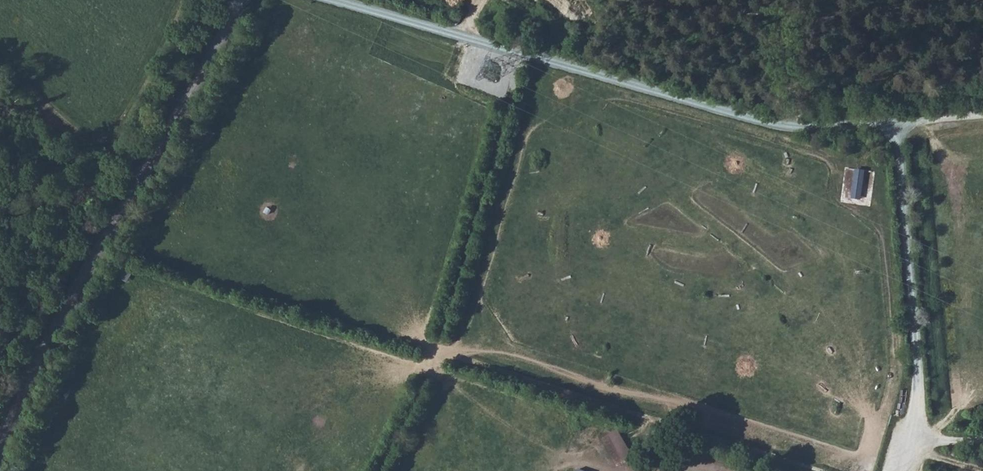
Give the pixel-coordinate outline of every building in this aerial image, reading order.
[(862,199),(865,169),(855,169),(852,198),(862,199)] [(618,428),(607,436),(623,459),(634,452),(618,428)]
